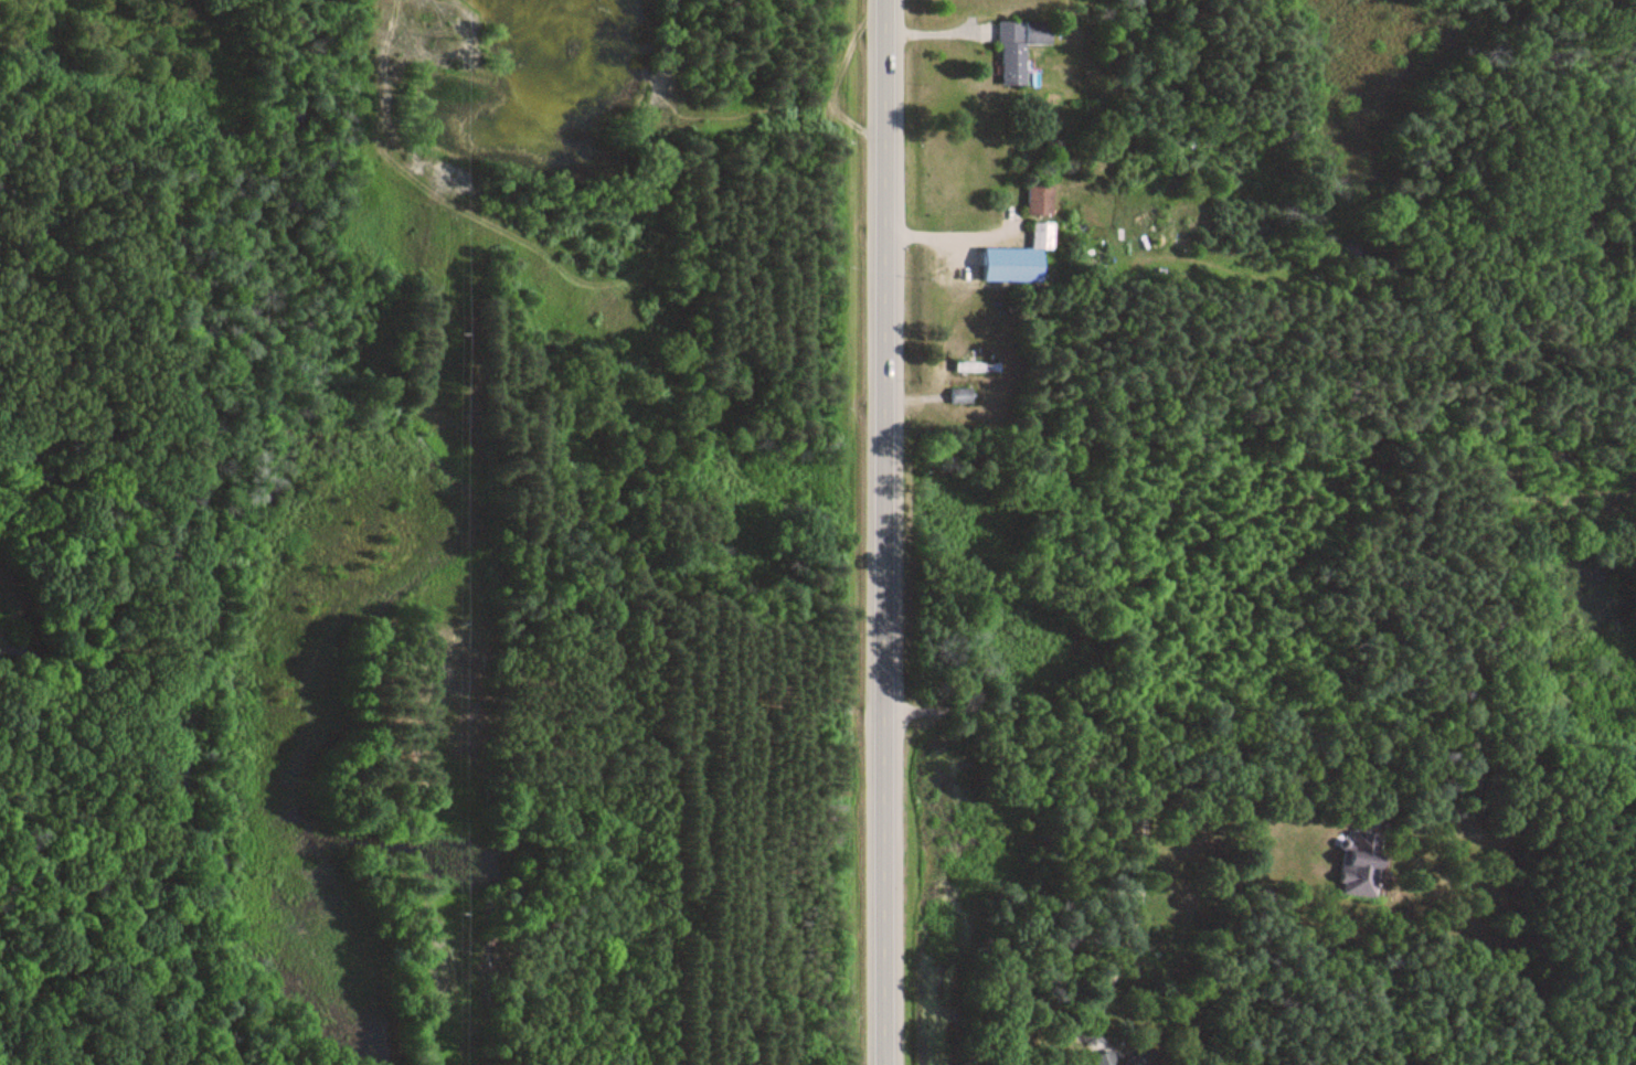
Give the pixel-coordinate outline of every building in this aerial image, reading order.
[(1027,46),(1053,46),(1053,23),(1002,23),(1003,88),(1027,88),(1027,46)] [(1029,217),(1054,217),(1054,180),(1029,180),(1029,217)] [(1034,249),(1053,249),(1053,225),(1034,225),(1034,249)] [(1002,364),(957,364),(957,374),(1002,374),(1002,364)] [(974,389),(953,389),(953,406),(974,406),(974,389)] [(1383,836),(1345,833),(1341,897),(1379,900),(1383,836)] [(1149,1054),(1117,1063),(1113,1052),(1089,1060),(1090,1064),(1153,1064),(1149,1054)]
